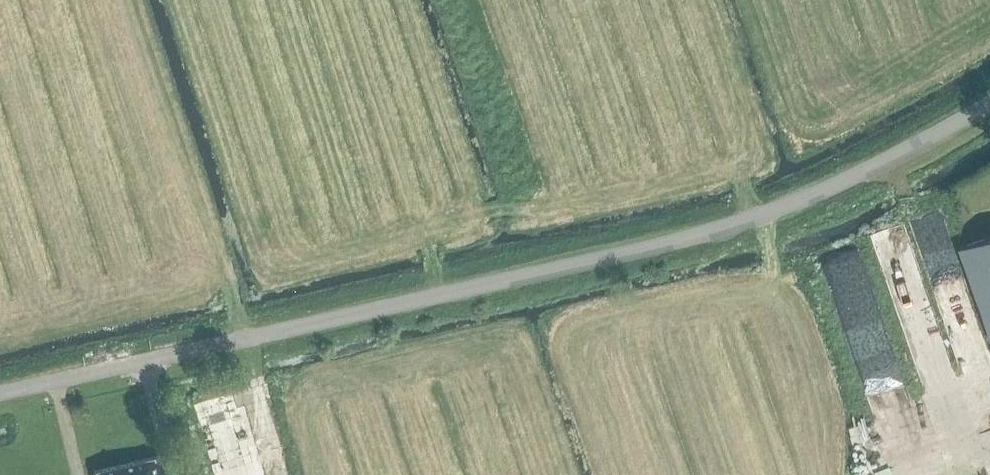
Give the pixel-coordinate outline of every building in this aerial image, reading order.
[(959,248),(989,335),(989,237),(959,248)] [(216,474),(247,474),(242,457),(233,459),(229,445),(237,443),(224,397),(196,405),(216,474)] [(161,456),(96,472),(97,474),(166,474),(161,456)]
